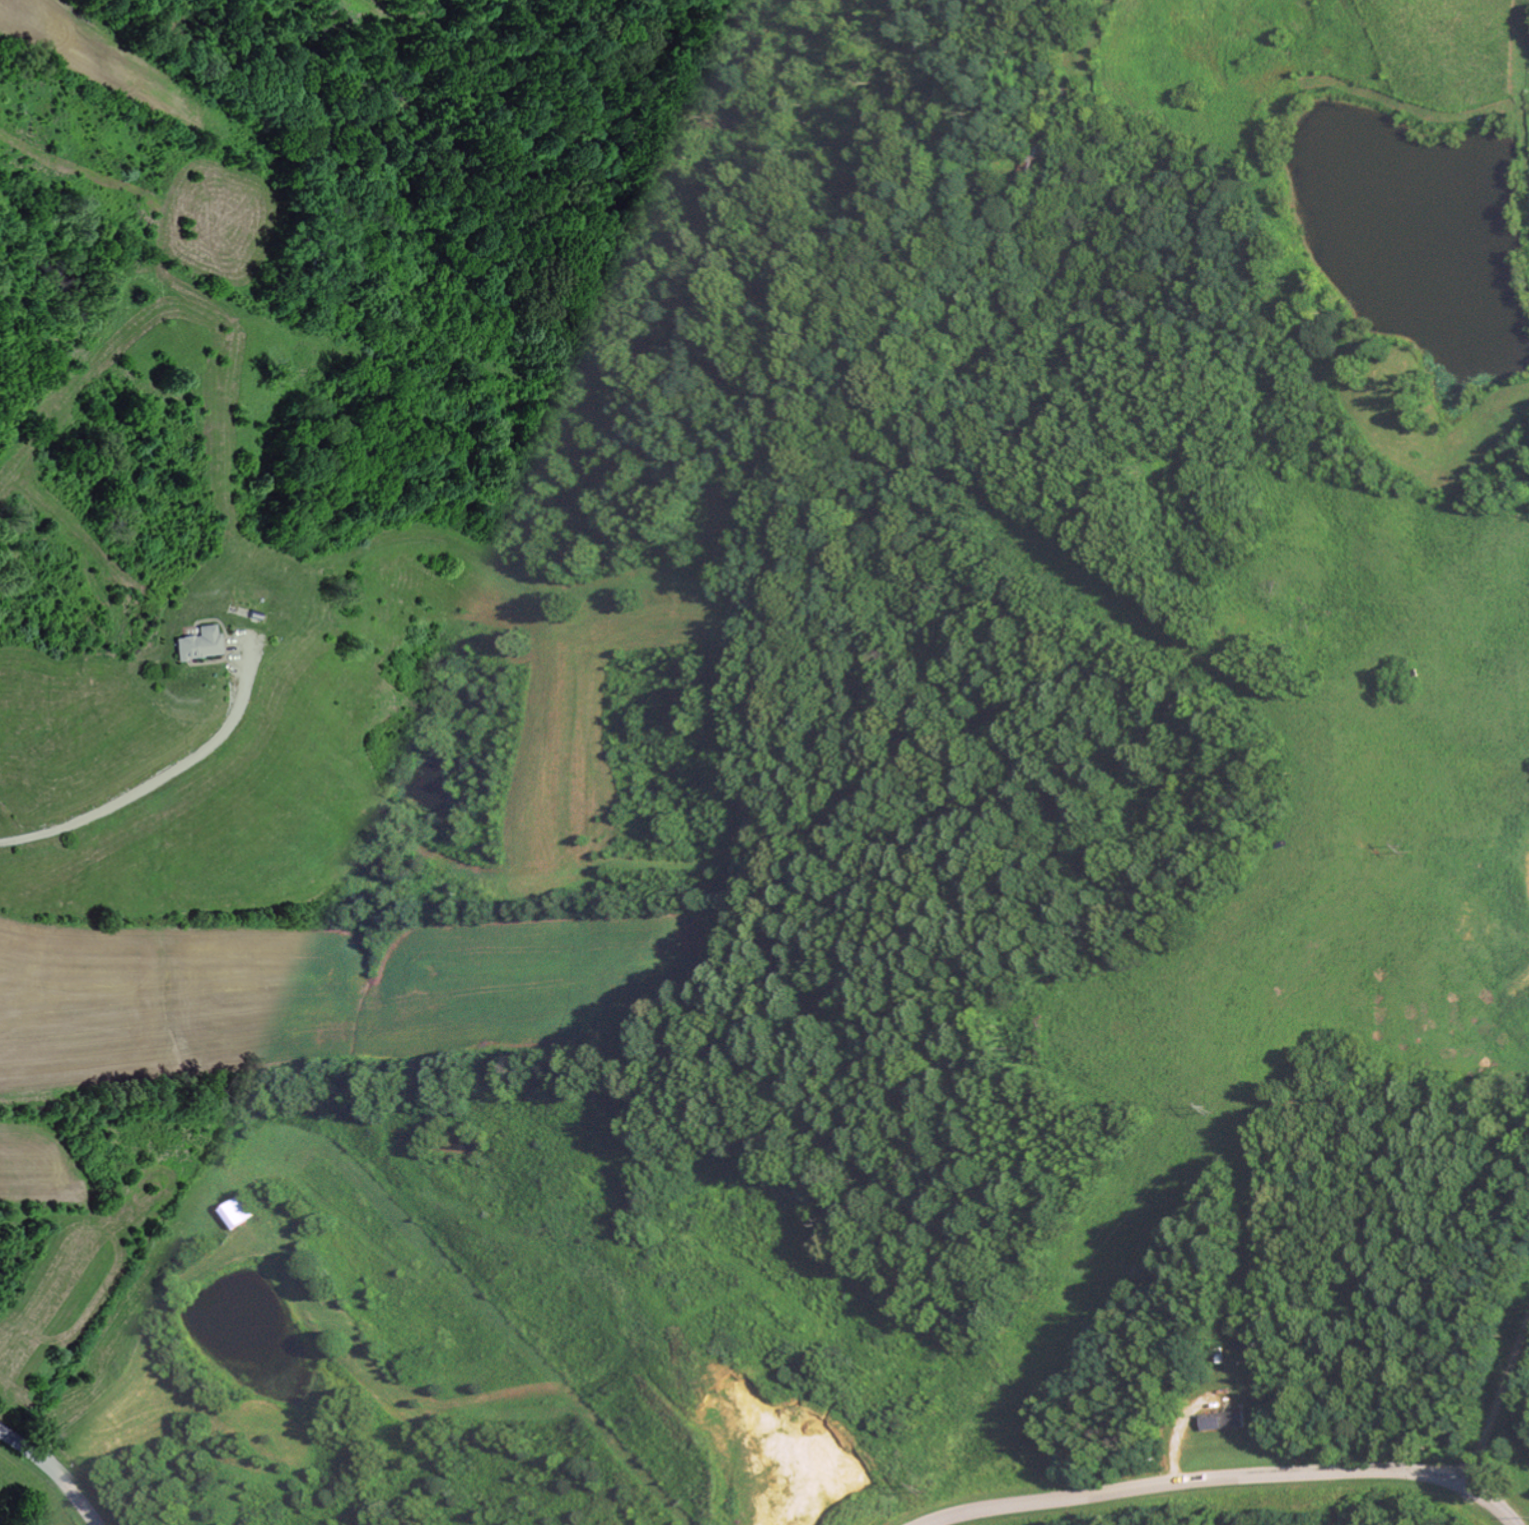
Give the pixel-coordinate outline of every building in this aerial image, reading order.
[(173,638),(175,660),(223,655),(220,634),(216,634),(215,625),(196,627),(197,636),(173,638)] [(1246,1425),(1245,1410),(1201,1415),(1203,1431),(1246,1425)]
